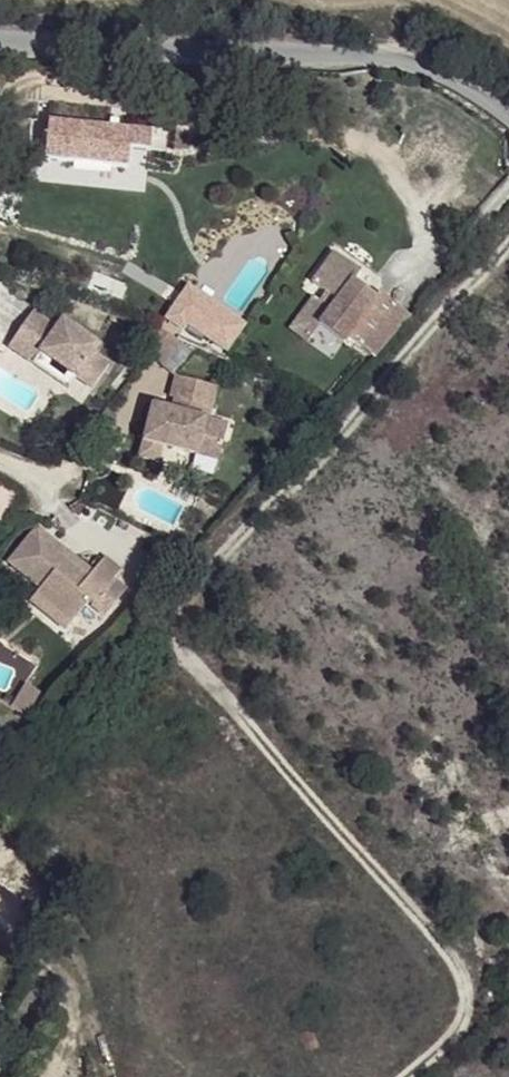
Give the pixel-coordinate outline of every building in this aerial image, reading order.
[(44,159),(127,168),(130,148),(149,151),(152,131),(95,125),(97,107),(51,102),(44,159)] [(375,356),(410,315),(379,292),(375,296),(354,281),(361,272),(335,252),(312,283),(327,294),(320,303),(330,310),(319,324),(344,343),(348,337),(375,356)] [(191,319),(188,280),(170,281),(172,313),(191,319)] [(306,342),(319,324),(330,310),(320,303),(314,298),(290,329),(306,342)] [(33,312),(9,346),(33,364),(41,353),(77,377),(93,389),(109,365),(93,354),(99,345),(63,320),(57,328),(33,312)] [(191,319),(172,313),(169,323),(187,330),(191,319)] [(151,327),(136,345),(149,356),(166,335),(151,327)] [(166,335),(149,356),(162,366),(182,342),(166,335)] [(77,377),(41,353),(33,364),(69,388),(77,377)] [(143,440),(218,460),(227,424),(208,419),(202,418),(205,406),(211,408),(216,387),(175,376),(170,397),(175,398),(184,401),(181,412),(172,409),(152,404),(143,440)] [(181,412),(184,401),(175,398),(172,409),(181,412)] [(211,408),(205,406),(202,418),(208,419),(211,408)] [(162,446),(143,440),(138,457),(158,462),(162,446)] [(38,527),(9,562),(40,588),(35,594),(71,623),(89,602),(92,605),(114,579),(121,570),(105,556),(92,572),(88,577),(61,554),(65,549),(38,527)] [(65,549),(61,554),(88,577),(92,572),(65,549)] [(127,589),(114,579),(92,605),(105,615),(127,589)] [(71,623),(35,594),(30,601),(66,630),(71,623)] [(32,721),(47,696),(26,684),(11,708),(32,721)]
